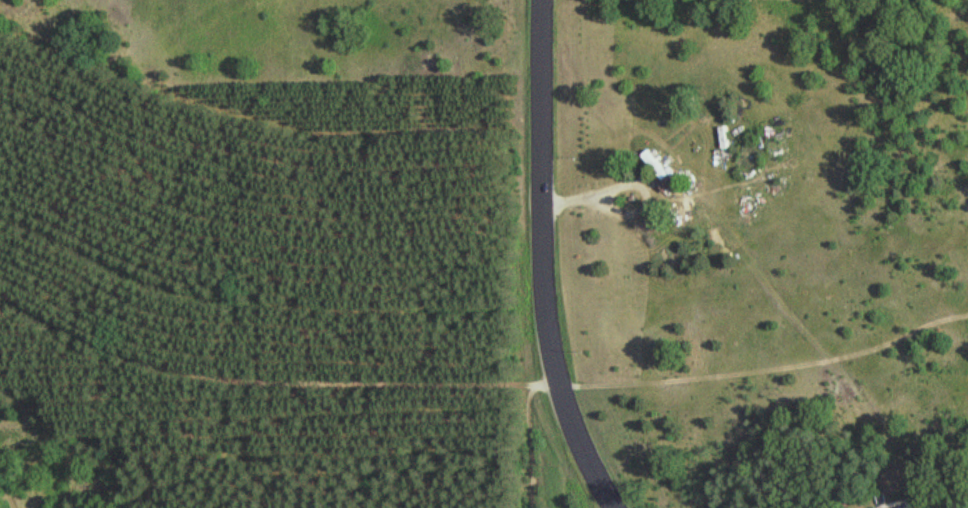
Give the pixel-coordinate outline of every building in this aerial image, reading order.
[(641,156),(669,190),(678,183),(650,149),(641,156)]
